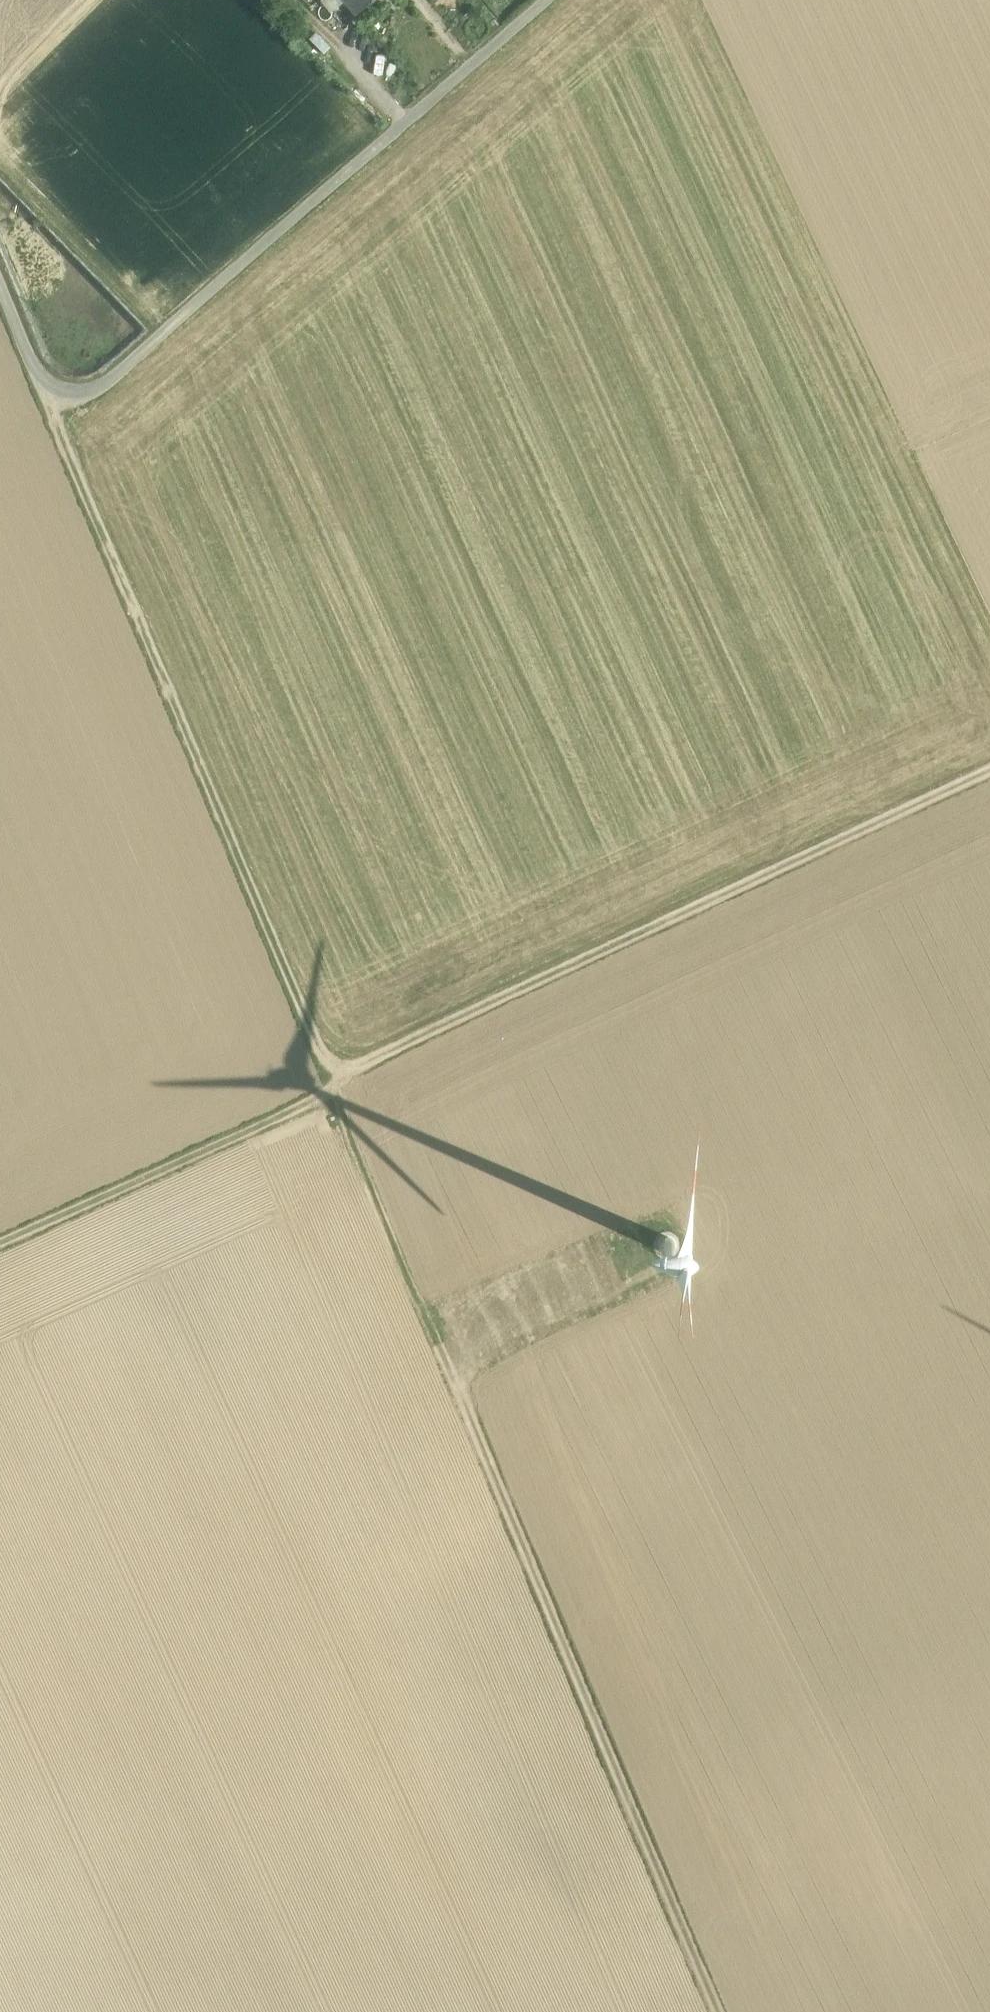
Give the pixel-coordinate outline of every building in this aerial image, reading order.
[(359,13),(374,0),(348,0),(359,13)]
